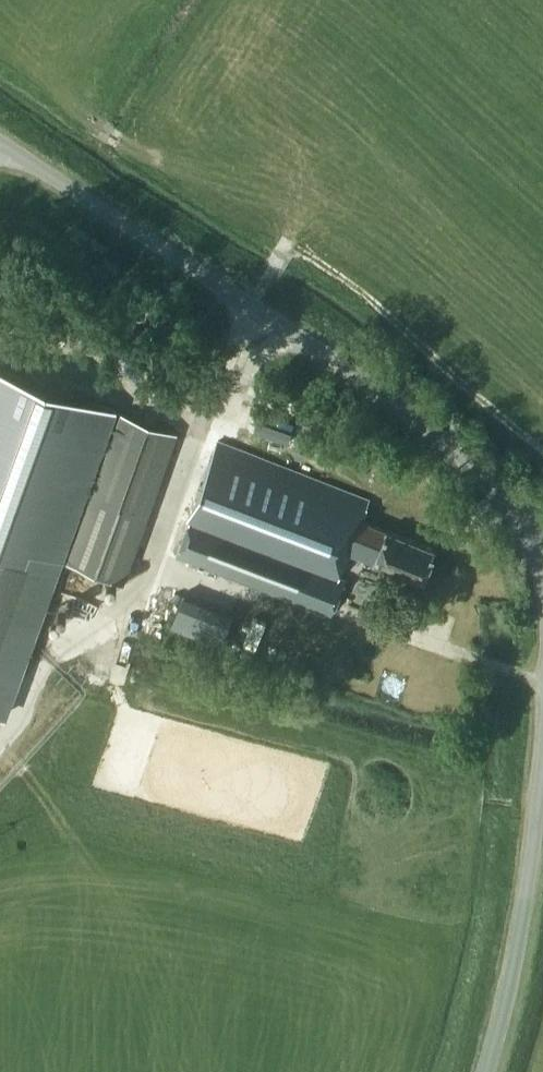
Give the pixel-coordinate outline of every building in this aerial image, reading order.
[(2,714),(107,426),(114,429),(92,490),(67,560),(124,581),(178,431),(0,367),(0,713),(2,714)] [(422,579),(435,548),(361,519),(370,496),(219,438),(176,555),(331,615),(345,578),(339,576),(349,549),(422,579)] [(227,645),(241,614),(193,592),(178,623),(227,645)]
